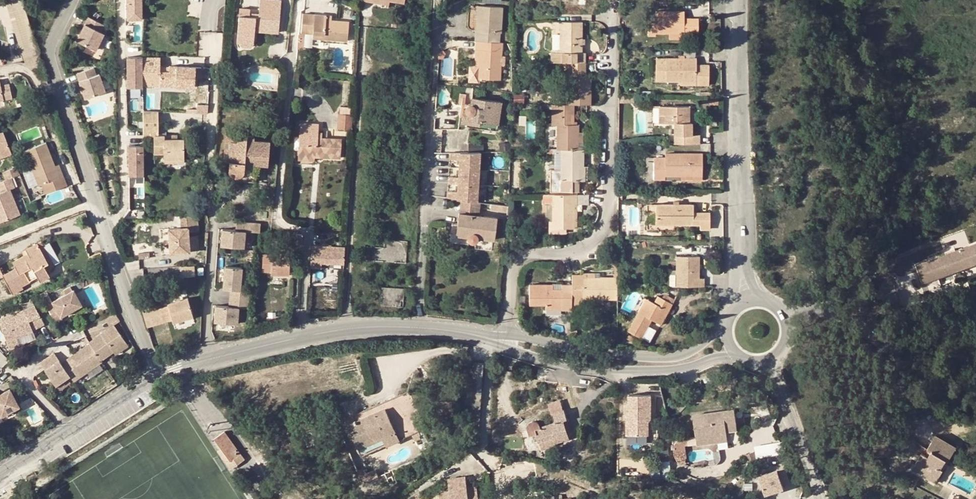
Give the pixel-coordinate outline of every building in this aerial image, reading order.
[(24,61),(38,56),(19,0),(4,0),(24,61)] [(142,19),(142,0),(127,0),(127,19),(142,19)] [(254,35),(255,29),(278,31),(281,1),(273,0),(261,0),(259,13),(259,16),(249,16),(250,12),(250,9),(240,8),(238,33),(254,35)] [(476,30),(475,40),(476,40),(499,42),(502,8),(478,6),(477,19),(480,19),(479,30),(476,30)] [(422,9),(415,8),(414,16),(422,17),(422,9)] [(685,11),(656,10),(656,20),(649,20),(649,36),(656,36),(656,33),(669,33),(669,39),(685,39),(684,32),(699,32),(699,17),(685,17),(685,11)] [(347,40),(348,22),(331,20),(327,20),(327,16),(303,14),(302,32),(314,32),(324,33),(324,38),(347,40)] [(85,32),(79,42),(96,53),(107,38),(104,36),(108,30),(93,20),(89,27),(91,28),(87,34),(85,32)] [(552,62),(566,62),(585,62),(585,52),(581,52),(581,44),(581,38),(582,21),(561,21),(561,39),(561,52),(557,52),(557,48),(552,49),(552,62)] [(501,80),(503,42),(499,42),(476,40),(475,49),(479,49),(478,78),(501,80)] [(470,66),(470,78),(478,78),(479,49),(475,49),(474,66),(470,66)] [(143,87),(143,57),(127,57),(128,87),(143,87)] [(697,80),(697,84),(709,84),(709,65),(697,64),(697,58),(685,58),(679,58),(657,58),(657,67),(649,67),(649,82),(657,83),(657,80),(679,80),(697,80)] [(585,70),(585,62),(566,62),(566,70),(570,70),(585,70)] [(91,67),(74,73),(77,80),(80,80),(82,86),(80,87),(83,97),(103,90),(97,73),(94,74),(91,67)] [(201,68),(177,67),(177,69),(169,68),(169,72),(160,72),(160,86),(195,88),(195,78),(201,79),(201,68)] [(570,75),(569,104),(575,104),(590,104),(591,75),(585,75),(570,75)] [(12,97),(9,83),(0,85),(0,83),(0,100),(12,97)] [(466,106),(466,108),(466,110),(467,111),(468,113),(469,113),(468,118),(498,123),(502,102),(471,97),(470,103),(469,104),(467,104),(466,106)] [(557,149),(562,149),(579,149),(579,132),(579,124),(577,124),(577,121),(574,121),(575,104),(569,104),(552,104),(552,125),(557,125),(557,133),(557,149)] [(674,122),(674,143),(700,143),(700,134),(692,134),(693,122),(690,122),(690,106),(651,105),(650,122),(674,122)] [(459,124),(497,130),(498,123),(468,118),(469,113),(468,113),(467,111),(466,110),(466,108),(466,106),(462,106),(459,124)] [(159,111),(143,110),(144,133),(159,134),(159,111)] [(351,114),(351,112),(340,112),(340,114),(338,114),(337,128),(351,129),(352,115),(351,114)] [(340,158),(341,139),(322,138),(318,137),(318,132),(319,124),(300,123),(299,155),(315,156),(340,158)] [(12,154),(4,132),(0,134),(0,158),(12,154)] [(233,176),(235,177),(237,177),(238,177),(240,176),(241,175),(242,174),(243,172),(243,171),(244,172),(245,162),(257,163),(269,164),(270,141),(254,140),(254,137),(226,134),(224,161),(229,161),(229,170),(229,171),(230,172),(230,174),(232,175),(233,176)] [(178,139),(178,135),(159,136),(155,136),(155,137),(155,153),(165,153),(165,158),(184,158),(184,139),(178,139)] [(60,190),(69,186),(64,175),(60,177),(55,166),(46,142),(25,150),(39,185),(43,183),(47,195),(60,190)] [(144,145),(129,146),(129,176),(144,175),(144,145)] [(584,167),(584,149),(583,149),(579,149),(562,149),(561,168),(551,168),(551,191),(580,192),(580,181),(581,181),(581,167),(584,167)] [(450,152),(449,159),(459,160),(458,177),(448,176),(448,184),(458,184),(458,191),(448,191),(447,199),(462,201),(478,203),(480,152),(450,152)] [(682,175),(703,175),(703,153),(666,153),(666,157),(654,157),(654,159),(653,178),(666,179),(666,175),(682,175)] [(240,176),(238,177),(237,177),(237,180),(256,181),(257,163),(245,162),(244,172),(243,171),(243,172),(242,174),(241,175),(240,176)] [(55,166),(60,177),(64,175),(59,164),(55,166)] [(10,178),(20,174),(17,167),(3,172),(6,180),(10,178)] [(10,178),(6,180),(0,182),(0,223),(20,216),(10,189),(14,188),(10,178)] [(577,204),(577,194),(541,195),(541,204),(543,204),(552,203),(552,220),(552,228),(574,228),(574,204),(577,204)] [(460,213),(479,215),(480,203),(478,203),(462,201),(460,213)] [(552,203),(543,204),(543,220),(552,220),(552,203)] [(508,207),(492,205),(490,213),(507,215),(508,207)] [(656,223),(656,205),(647,205),(647,228),(656,228),(656,223)] [(656,205),(656,223),(700,223),(700,229),(710,229),(710,213),(694,212),(694,205),(656,205)] [(494,240),(496,217),(479,215),(460,213),(459,212),(458,223),(452,223),(450,241),(468,243),(469,241),(474,242),(477,240),(479,237),(494,240)] [(182,228),(169,228),(171,254),(190,253),(188,232),(198,232),(197,215),(181,216),(182,228)] [(240,229),(222,227),(221,245),(244,246),(245,230),(260,231),(261,223),(241,222),(240,229)] [(293,247),(302,247),(303,234),(293,233),(293,247)] [(13,261),(16,267),(5,274),(0,266),(0,278),(3,276),(13,293),(24,287),(23,285),(38,277),(40,281),(50,275),(46,269),(55,264),(42,241),(26,249),(28,253),(13,261)] [(345,246),(312,245),(311,268),(321,268),(321,263),(344,264),(345,246)] [(975,261),(975,255),(972,245),(957,251),(956,248),(947,251),(949,254),(920,266),(926,280),(975,261)] [(272,255),(263,254),(263,271),(271,272),(271,275),(289,276),(290,256),(283,256),(283,254),(272,253),(272,255)] [(676,270),(676,286),(704,286),(705,279),(700,278),(700,257),(676,257),(676,270)] [(197,273),(196,266),(182,267),(183,275),(197,273)] [(240,291),(242,267),(225,266),(223,289),(231,289),(235,290),(234,299),(233,307),(216,305),(214,322),(237,324),(239,307),(249,308),(250,291),(240,291)] [(618,299),(618,285),(618,278),(602,278),(583,278),(583,275),(572,275),(572,285),(572,304),(583,304),(583,303),(599,303),(599,299),(618,299)] [(572,310),(572,304),(572,285),(562,285),(562,289),(553,289),(547,289),(547,285),(530,285),(530,305),(546,305),(546,309),(562,309),(562,310),(572,310)] [(382,287),(382,305),(404,305),(404,287),(382,287)] [(52,301),(46,304),(55,321),(63,317),(62,314),(83,303),(75,288),(52,301)] [(52,301),(47,291),(40,294),(46,304),(52,301)] [(652,320),(661,325),(673,304),(675,299),(665,293),(662,298),(658,296),(654,303),(649,300),(642,314),(638,311),(627,330),(642,338),(652,320)] [(159,309),(160,311),(143,315),(146,325),(162,320),(163,322),(172,320),(173,322),(193,316),(188,298),(168,304),(169,306),(159,309)] [(642,314),(649,300),(645,298),(638,311),(642,314)] [(32,318),(36,324),(38,327),(45,324),(35,305),(0,318),(0,322),(7,340),(34,330),(32,326),(29,319),(32,318)] [(105,318),(111,329),(113,327),(121,322),(115,314),(105,318)] [(111,329),(88,344),(89,345),(100,362),(113,353),(125,344),(113,327),(111,329)] [(115,356),(128,347),(125,344),(113,353),(115,356)] [(89,345),(62,364),(70,376),(74,382),(101,363),(100,362),(89,345)] [(55,387),(70,376),(62,364),(54,354),(40,364),(55,387)] [(483,383),(484,365),(474,366),(474,383),(483,383)] [(17,407),(7,390),(0,394),(0,416),(17,407)] [(627,435),(648,435),(648,422),(650,418),(651,395),(629,395),(629,415),(631,418),(627,420),(627,435)] [(385,410),(382,404),(353,418),(355,422),(385,410)] [(399,441),(424,431),(415,411),(390,422),(385,410),(355,422),(348,426),(359,449),(395,433),(399,441)] [(563,422),(568,421),(565,411),(554,414),(556,423),(539,428),(538,426),(536,425),(533,425),(531,425),(529,426),(528,428),(527,431),(529,437),(535,435),(538,444),(552,439),(554,445),(570,441),(568,437),(563,422)] [(725,427),(735,425),(733,411),(693,417),(695,439),(726,435),(726,433),(725,427)] [(563,422),(568,437),(573,436),(568,421),(563,422)] [(726,433),(736,432),(735,425),(725,427),(726,433)] [(395,433),(359,449),(362,456),(399,441),(395,433)] [(231,462),(240,455),(224,434),(215,441),(231,462)] [(726,435),(695,439),(697,447),(726,443),(726,435)] [(922,468),(919,473),(936,483),(942,472),(940,471),(945,461),(947,462),(955,450),(935,438),(927,450),(931,452),(927,459),(923,456),(920,455),(915,464),(922,468)] [(759,457),(787,452),(785,440),(757,446),(759,457)] [(931,452),(927,450),(923,456),(927,459),(931,452)] [(754,451),(744,455),(747,463),(757,458),(754,451)] [(922,468),(915,464),(911,469),(919,473),(922,468)] [(789,481),(785,467),(759,475),(765,494),(784,488),(782,483),(789,481)] [(439,498),(478,498),(477,487),(467,488),(466,482),(457,483),(457,478),(448,480),(450,493),(439,494),(439,498)]
